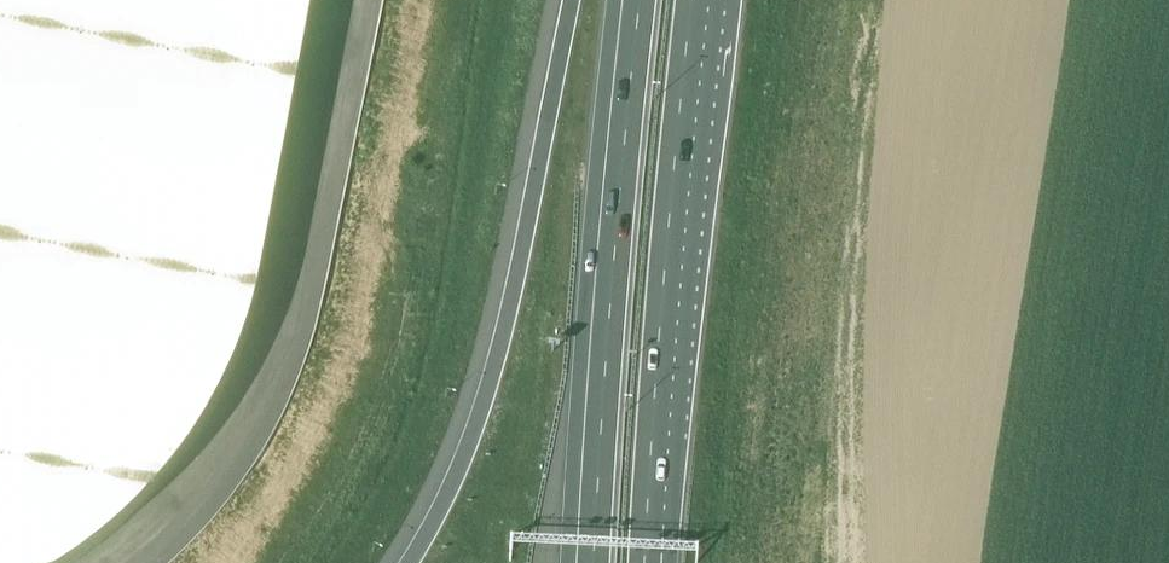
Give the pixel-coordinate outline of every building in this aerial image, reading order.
[(60,562),(84,547),(107,529),(128,510),(149,490),(168,469),(185,446),(201,423),(216,398),(229,373),(241,347),(251,320),(259,293),(315,0),(0,0),(0,562),(60,562)]
